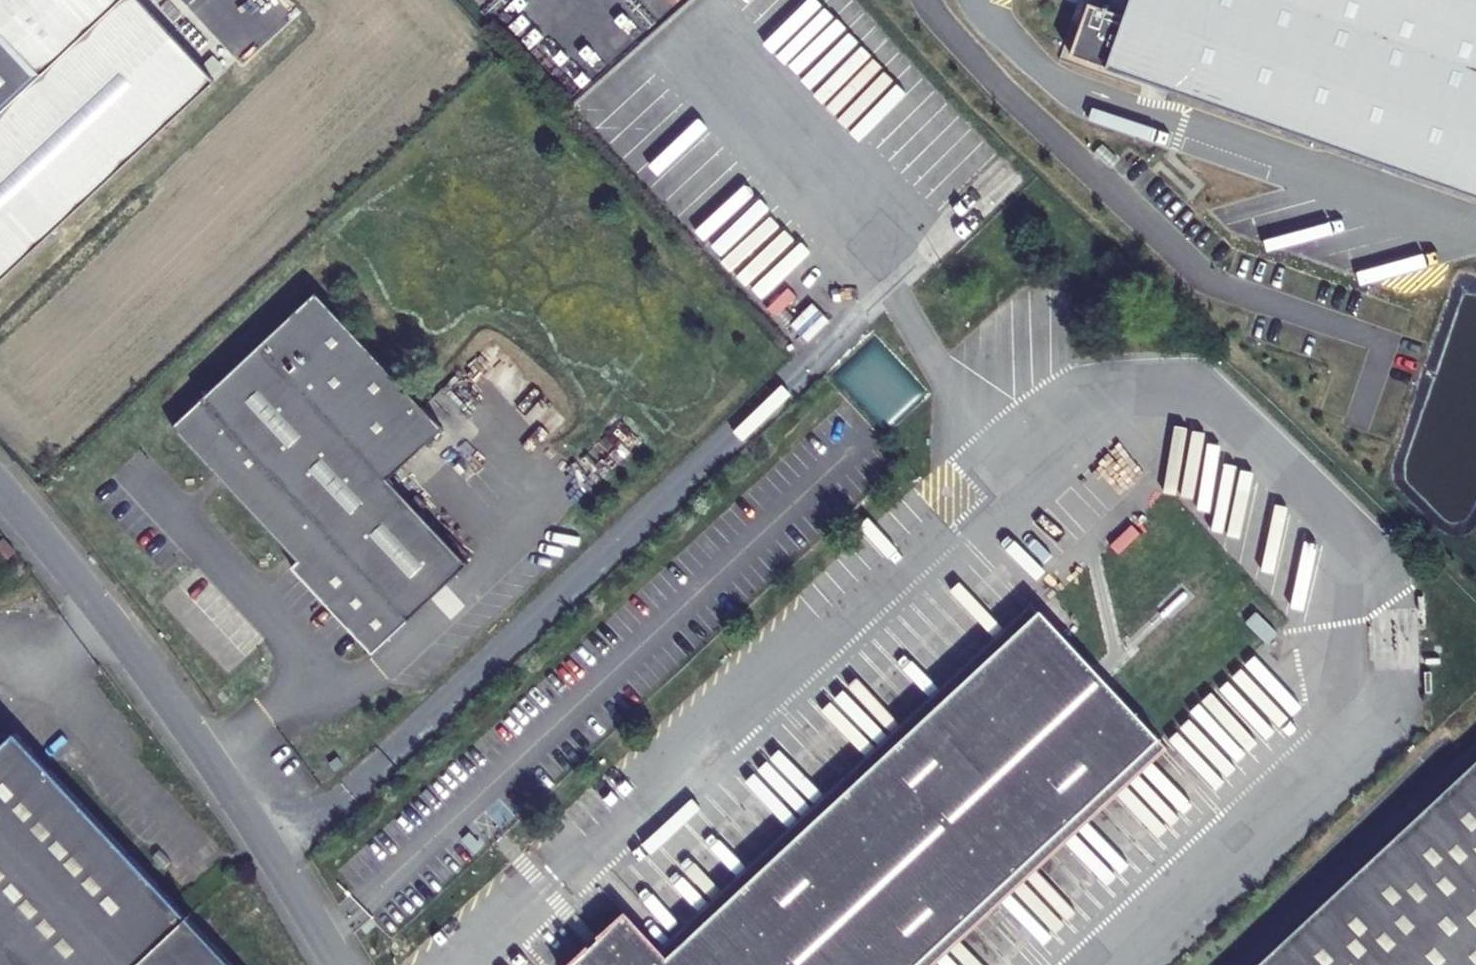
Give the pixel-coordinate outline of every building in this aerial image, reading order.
[(216,82),(140,0),(0,0),(0,282),(216,82)] [(1083,71),(1475,208),(1475,0),(1108,0),(1083,71)] [(291,569),(372,656),(468,566),(389,481),(443,430),(316,294),(172,428),(280,543),(292,532),(310,552),(291,569)] [(995,891),(1160,737),(1040,608),(889,749),(763,866),(667,955),(650,938),(624,910),(603,931),(586,948),(566,964),(915,964),(995,891)] [(69,789),(16,732),(0,747),(0,964),(233,964),(189,917),(69,789)] [(1265,964),(1475,964),(1475,772),(1265,964)]
